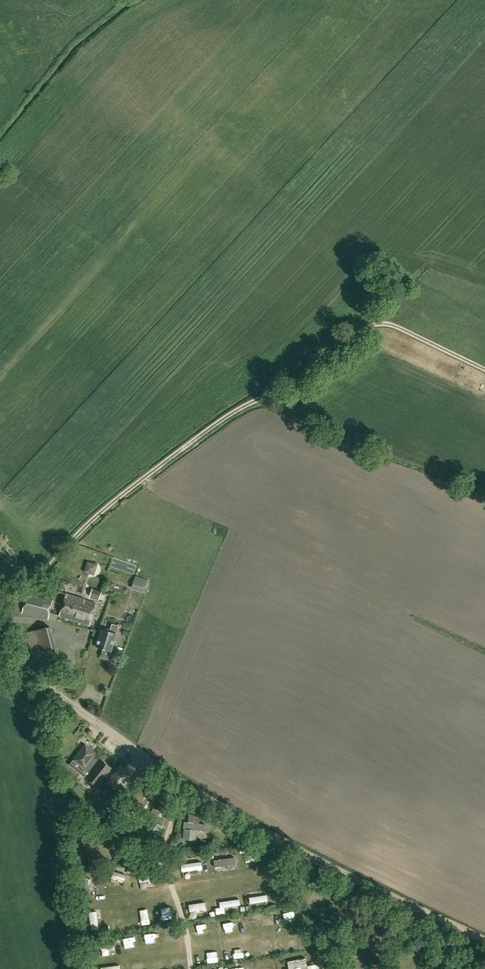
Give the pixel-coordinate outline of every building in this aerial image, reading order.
[(139,580),(137,588),(145,590),(147,582),(139,580)] [(90,596),(99,600),(102,591),(93,588),(90,596)] [(22,613),(48,619),(52,600),(26,594),(22,613)] [(59,616),(89,625),(96,604),(66,594),(59,616)] [(96,647),(111,652),(117,634),(116,633),(119,626),(112,624),(109,631),(102,629),(96,647)] [(100,760),(100,761),(93,755),(95,753),(85,745),(74,760),(91,772),(87,778),(98,786),(112,768),(100,760)] [(137,784),(129,797),(135,800),(145,806),(153,793),(137,784)] [(159,805),(157,810),(153,809),(152,812),(156,814),(163,816),(166,808),(165,807),(165,806),(161,805),(160,805),(159,805)] [(141,839),(155,845),(163,826),(153,822),(149,831),(145,829),(141,839)] [(188,843),(200,843),(200,834),(208,834),(208,824),(188,824),(188,843)] [(220,833),(230,838),(234,831),(224,826),(220,833)] [(254,857),(250,857),(251,866),(265,864),(264,852),(254,853),(254,857)] [(232,868),(239,868),(238,858),(218,860),(218,871),(233,870),(232,868)] [(196,872),(205,872),(204,863),(185,865),(186,876),(197,875),(196,872)] [(294,890),(289,872),(282,873),(286,892),(294,890)] [(115,873),(114,880),(128,882),(129,875),(115,873)] [(144,886),(157,883),(155,875),(142,878),(144,886)] [(94,885),(94,878),(85,879),(86,897),(94,897),(93,885),(94,885)] [(253,898),(253,906),(271,905),(270,897),(253,898)] [(243,900),(223,903),(224,911),(244,907),(243,900)] [(194,916),(210,913),(208,903),(192,906),(194,916)] [(93,930),(101,930),(100,916),(104,916),(104,911),(87,912),(87,919),(92,919),(93,930)] [(293,913),(284,913),(284,924),(293,924),(293,913)] [(264,917),(265,927),(275,926),(274,916),(264,917)] [(126,930),(125,918),(116,918),(117,930),(126,930)] [(235,921),(228,922),(229,931),(236,930),(235,921)] [(202,937),(210,936),(208,924),(200,926),(202,937)] [(117,942),(103,942),(103,951),(117,951),(117,942)] [(231,950),(232,960),(241,960),(241,949),(231,950)] [(292,968),(300,966),(307,965),(306,962),(305,957),(287,960),(289,968),(292,968)]
